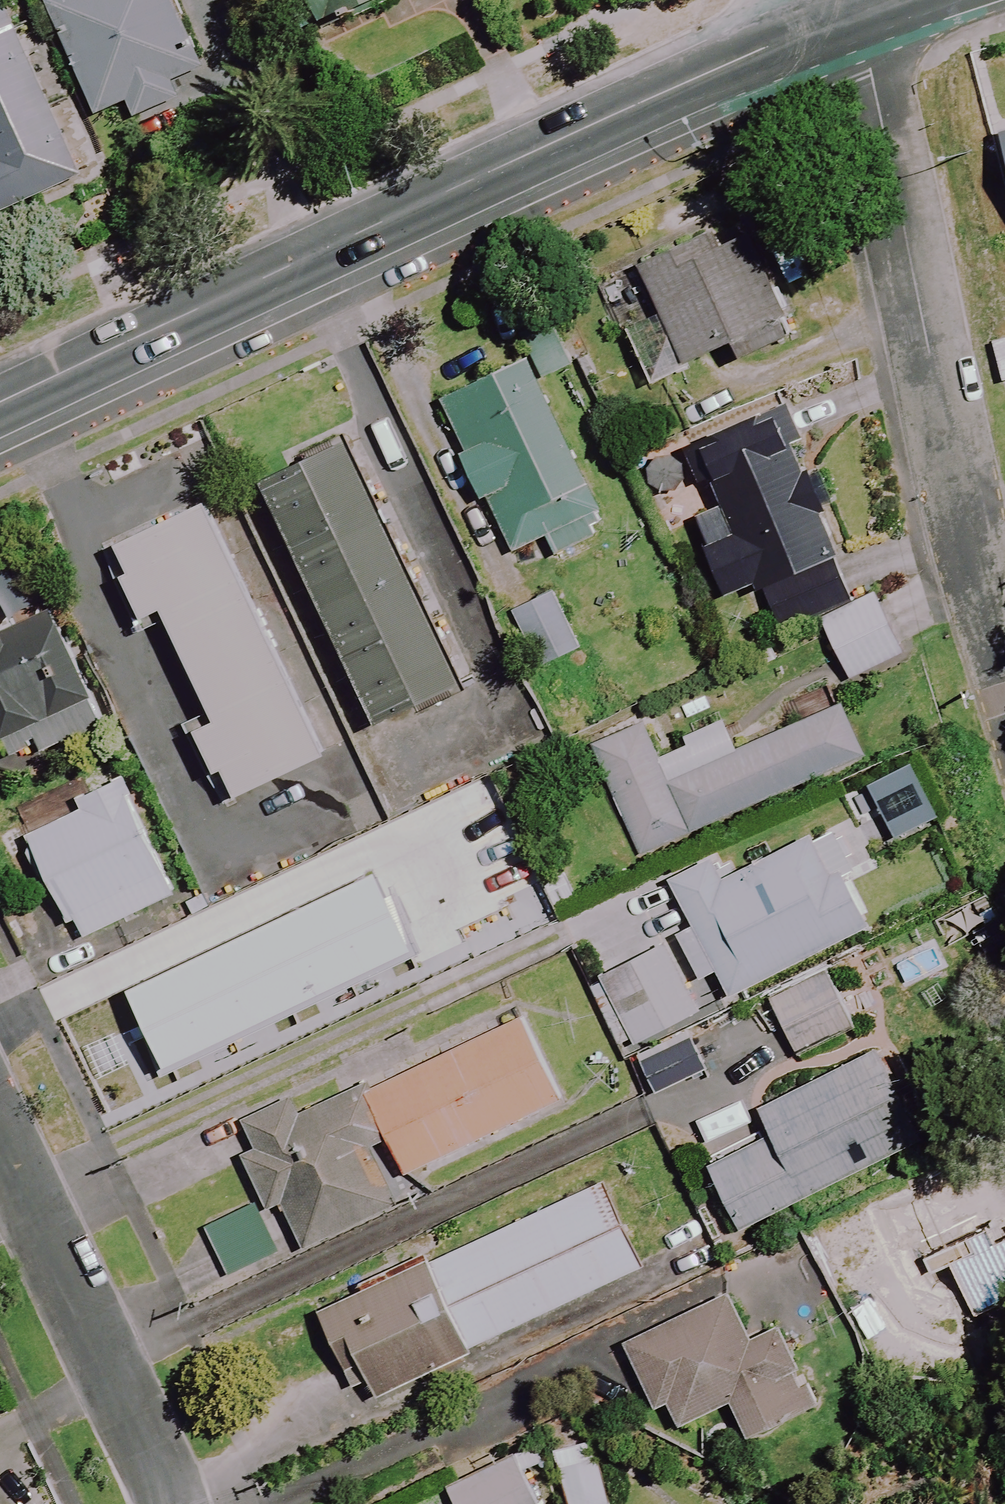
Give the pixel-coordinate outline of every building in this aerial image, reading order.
[(167,0),(54,0),(49,2),(91,116),(125,103),(131,119),(179,101),(171,79),(187,73),(178,48),(184,46),(167,0)] [(320,29),(381,0),(306,0),(320,29)] [(78,177),(0,1),(0,212),(78,177)] [(996,136),(1004,170),(1004,134),(996,136)] [(785,322),(742,224),(639,270),(659,316),(625,331),(648,382),(785,322)] [(601,535),(529,362),(438,399),(502,556),(544,538),(551,555),(601,535)] [(791,448),(798,445),(784,407),(681,447),(706,513),(690,519),(721,599),(756,586),(775,634),(852,605),(818,516),(825,514),(809,473),(802,476),(791,448)] [(458,687),(347,447),(263,485),(374,725),(458,687)] [(115,548),(128,575),(122,577),(142,619),(148,617),(160,611),(214,725),(196,733),(228,801),(319,758),(201,507),(115,548)] [(550,594),(507,615),(536,672),(579,650),(550,594)] [(899,657),(873,599),(819,624),(846,682),(899,657)] [(50,610),(0,632),(0,772),(1,774),(101,732),(50,610)] [(861,760),(838,706),(665,781),(640,724),(588,746),(636,857),(861,760)] [(75,920),(82,937),(168,898),(116,784),(75,803),(79,811),(27,835),(67,924),(75,920)] [(691,929),(673,938),(697,984),(715,974),(727,998),(869,926),(821,831),(719,882),(708,861),(667,881),(691,929)] [(410,953),(373,875),(126,992),(163,1070),(410,953)] [(699,1012),(664,943),(584,983),(618,1052),(699,1012)] [(856,1025),(824,965),(762,998),(794,1058),(856,1025)] [(526,1010),(372,1078),(398,1137),(413,1170),(567,1102),(526,1010)] [(702,1071),(686,1039),(638,1063),(654,1095),(702,1071)] [(930,1141),(888,1049),(755,1110),(766,1133),(704,1162),(735,1230),(930,1141)] [(306,1239),(400,1197),(377,1146),(398,1137),(372,1078),(308,1107),(299,1086),(247,1110),(259,1137),(246,1143),(274,1205),(288,1199),(306,1239)] [(471,1351),(637,1268),(594,1183),(428,1266),(423,1254),(316,1308),(364,1404),(471,1351)] [(277,1254),(253,1205),(203,1229),(226,1278),(277,1254)] [(726,1293),(621,1344),(652,1408),(659,1405),(672,1431),(727,1404),(744,1439),(810,1407),(772,1328),(748,1339),(726,1293)] [(591,1442),(555,1452),(569,1503),(607,1503),(591,1442)] [(513,1458),(445,1492),(451,1503),(537,1503),(513,1458)]
